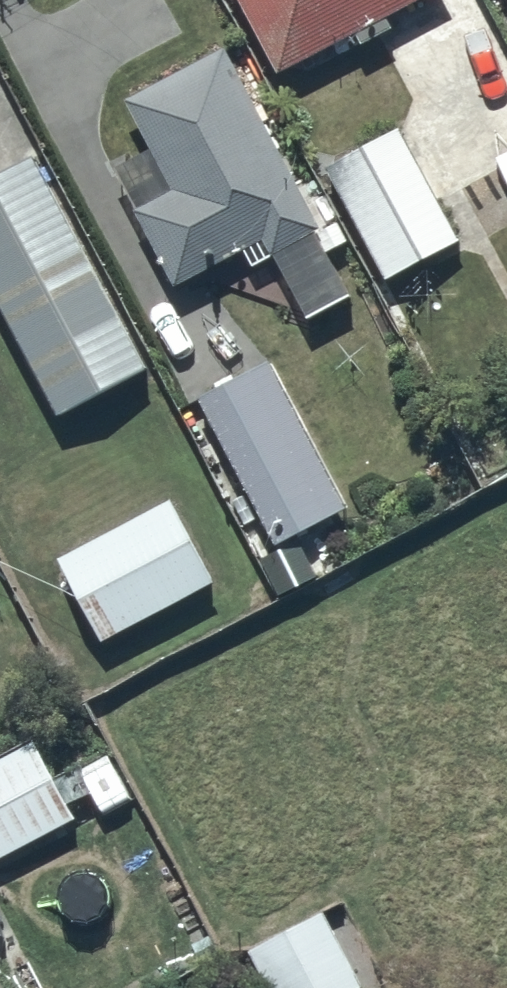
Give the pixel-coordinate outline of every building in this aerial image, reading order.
[(277,67),(354,26),(360,38),(390,22),(384,10),(403,0),(241,0),(277,67)] [(223,42),(122,96),(155,153),(116,174),(173,282),(262,235),(305,315),(349,291),(322,240),(345,227),(334,207),(315,216),(223,42)] [(458,237),(397,123),(327,160),(388,274),(458,237)] [(0,179),(0,302),(62,417),(149,370),(36,160),(0,179)] [(345,504),(267,356),(197,393),(276,541),(345,504)] [(171,495),(55,552),(101,636),(212,576),(171,495)] [(0,752),(0,851),(73,814),(33,736),(0,752)] [(320,907),(238,951),(257,987),(348,987),(359,983),(320,907)]
